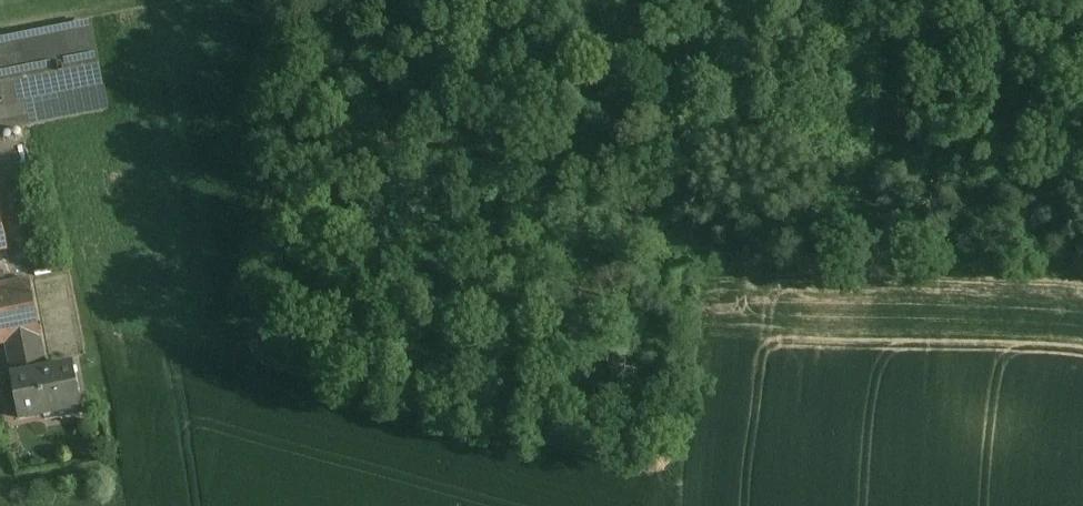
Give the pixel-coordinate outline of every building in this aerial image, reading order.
[(90,27),(0,45),(0,129),(38,122),(105,109),(90,27)] [(0,285),(0,346),(7,344),(7,343),(37,337),(40,337),(27,279),(0,285)] [(45,370),(37,337),(7,343),(7,344),(13,377),(11,377),(19,420),(58,412),(59,419),(82,413),(74,365),(45,370)]
